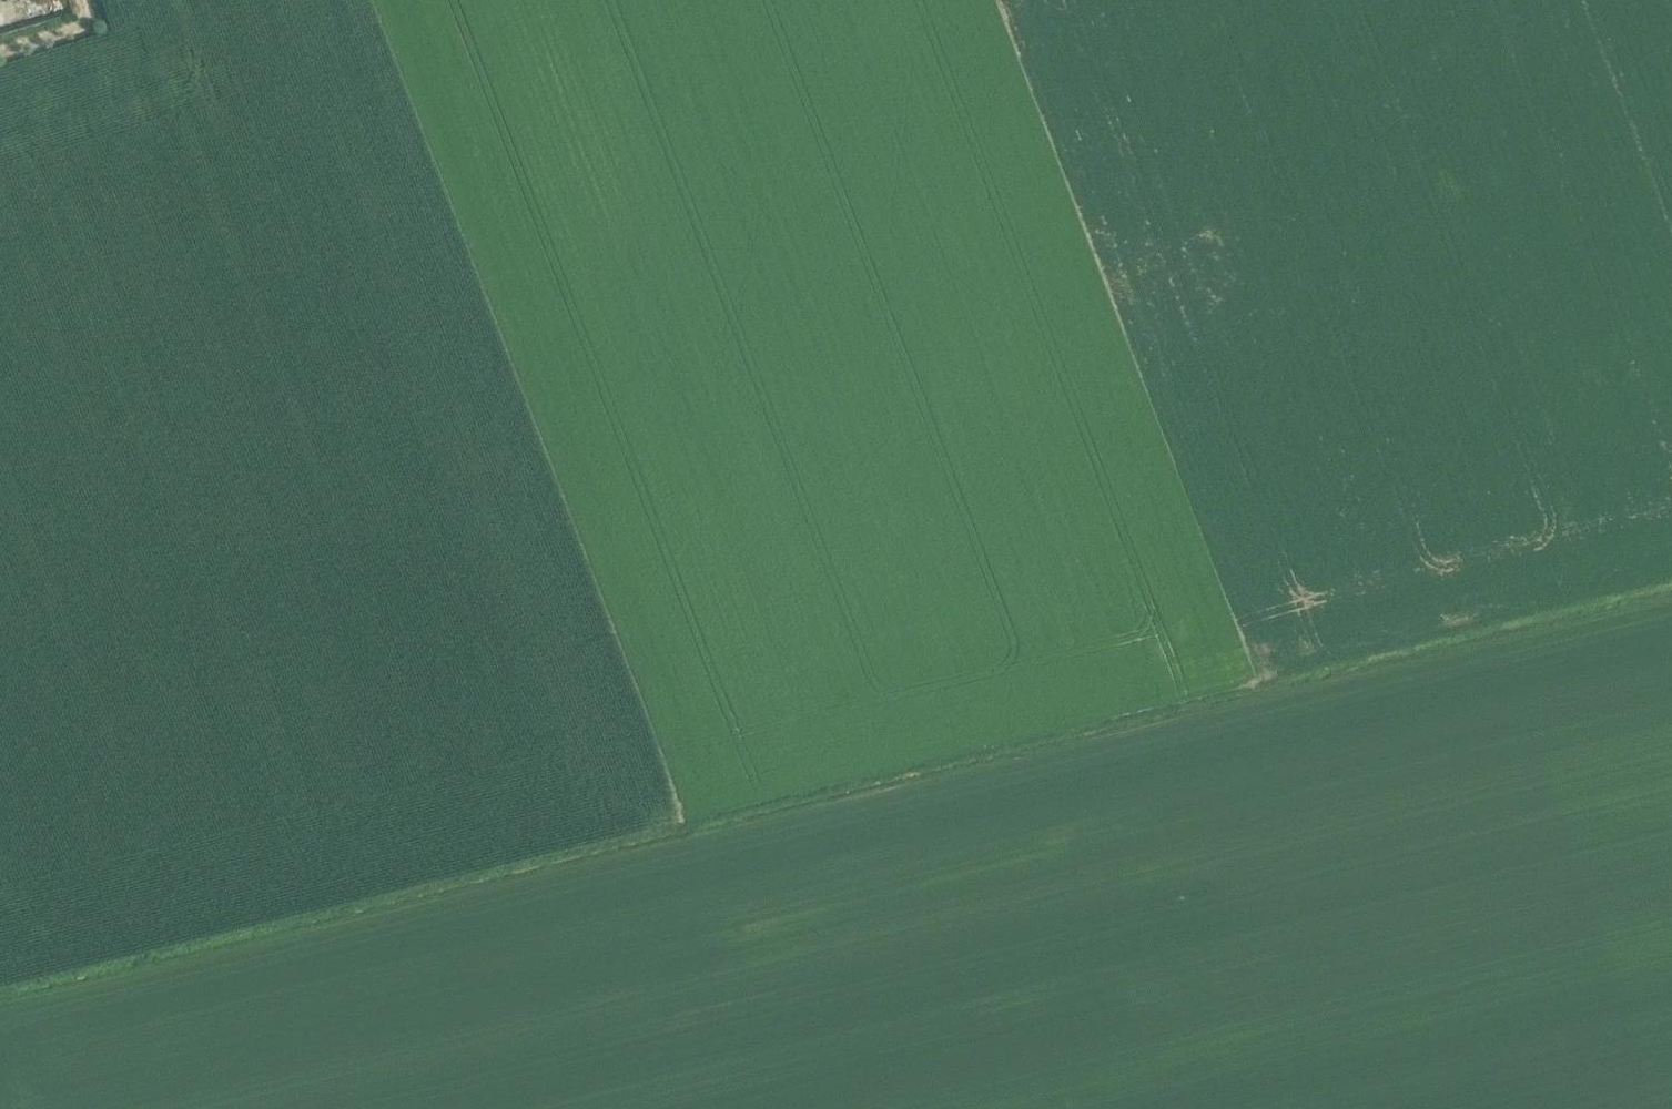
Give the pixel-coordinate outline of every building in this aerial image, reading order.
[(38,27),(72,17),(67,0),(30,0),(38,27)]
